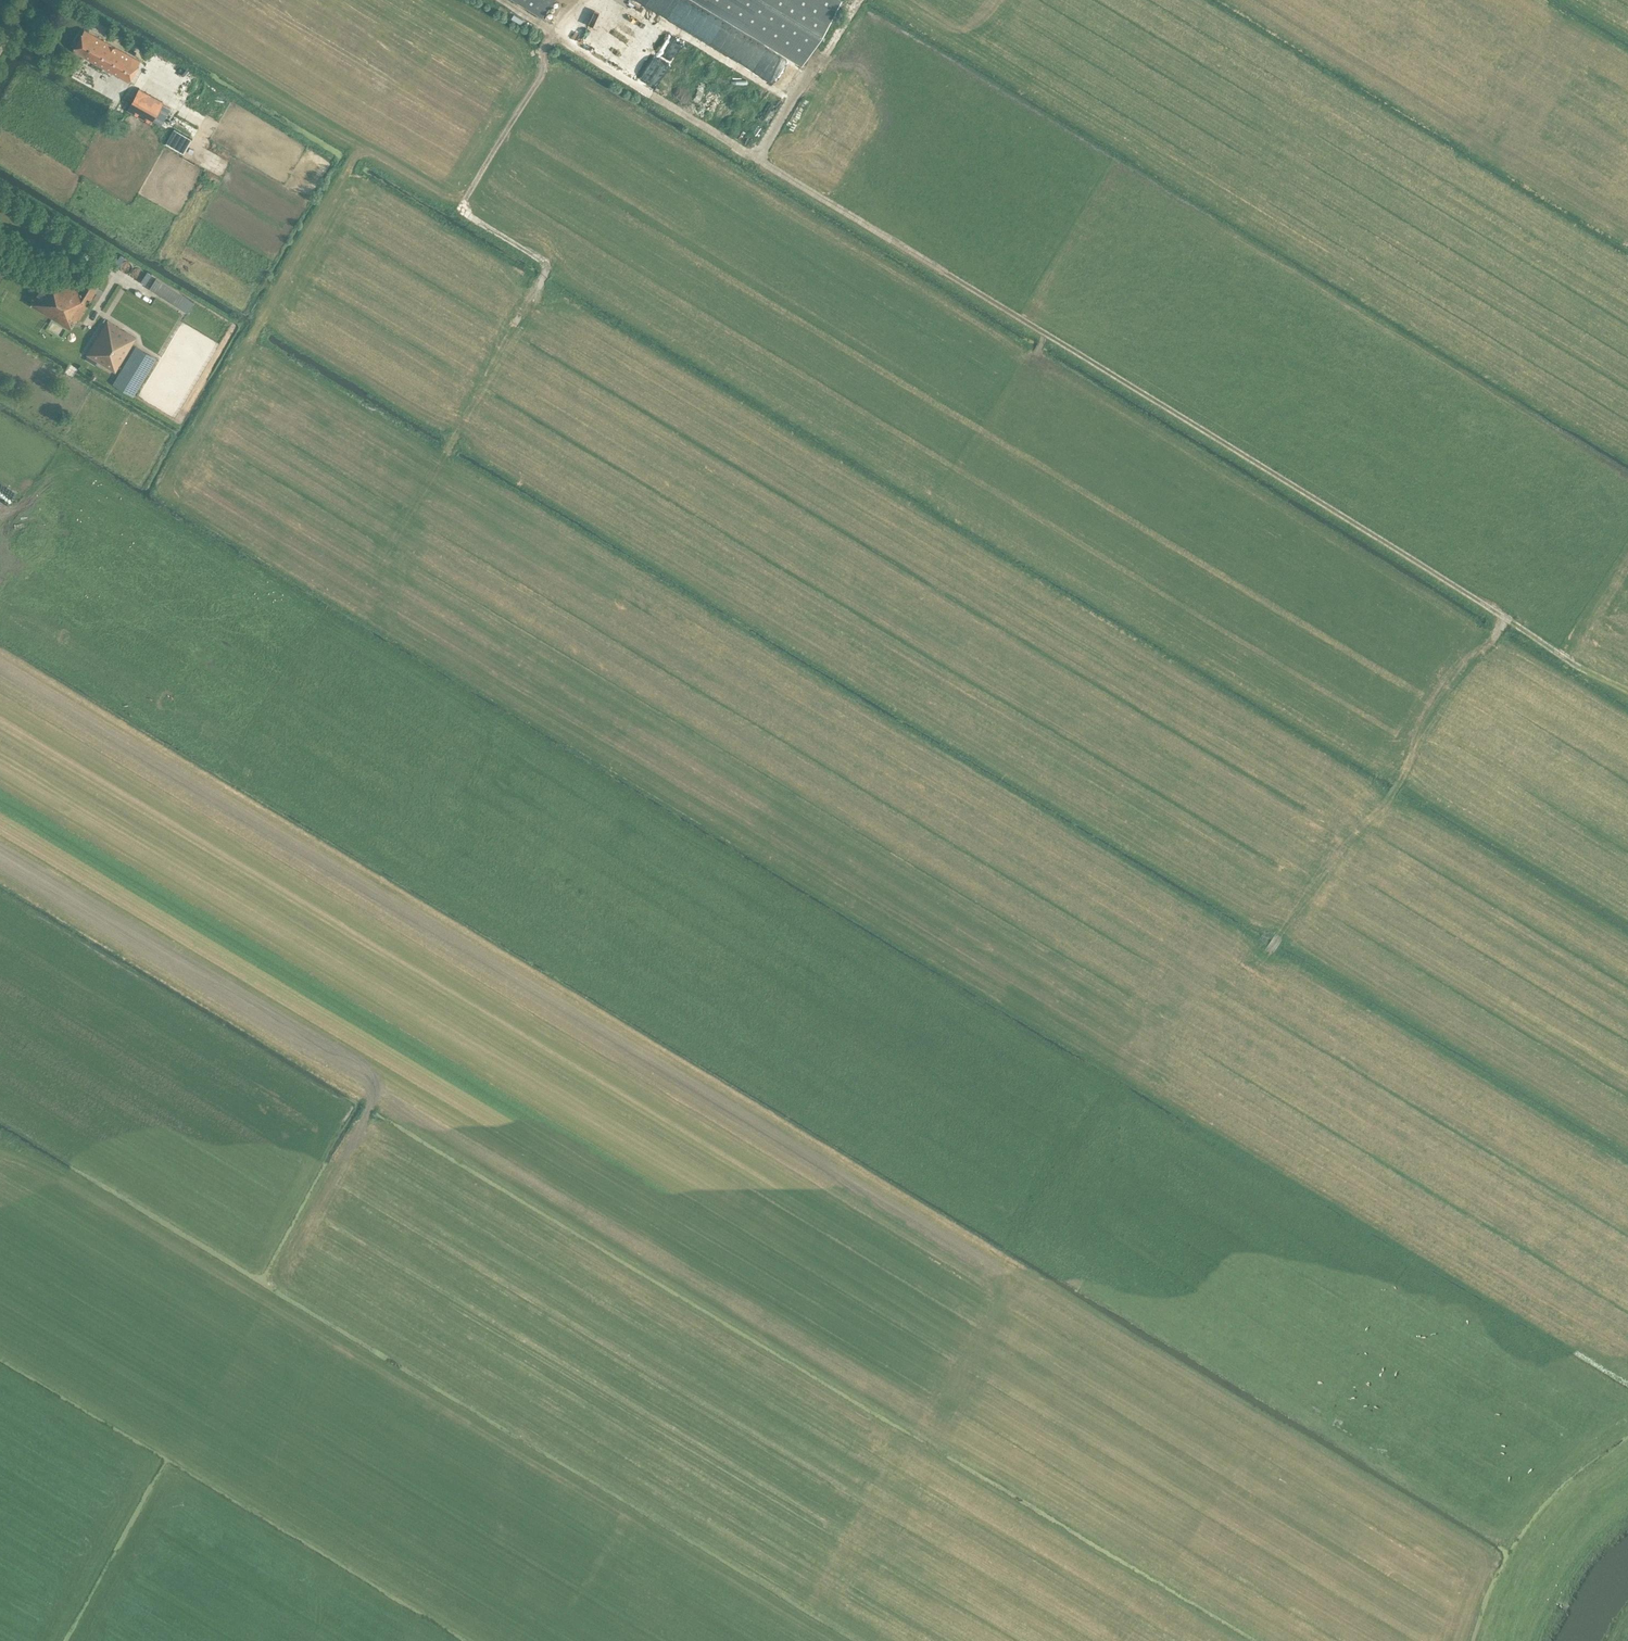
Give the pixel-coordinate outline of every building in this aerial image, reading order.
[(553,0),(514,0),(542,17),(553,0)] [(838,0),(704,0),(807,64),(839,1),(838,0)] [(129,80),(140,60),(85,29),(73,49),(129,80)] [(100,76),(93,82),(93,92),(101,96),(109,91),(109,80),(100,76)] [(151,123),(164,101),(139,87),(127,110),(151,123)] [(164,129),(174,111),(163,105),(154,123),(164,129)] [(79,320),(104,279),(79,263),(68,281),(51,270),(31,304),(71,328),(77,319),(79,320)] [(179,305),(185,295),(157,277),(151,286),(179,305)] [(116,371),(137,336),(108,319),(92,344),(94,345),(89,355),(116,371)] [(114,383),(134,395),(157,357),(137,345),(114,383)]
